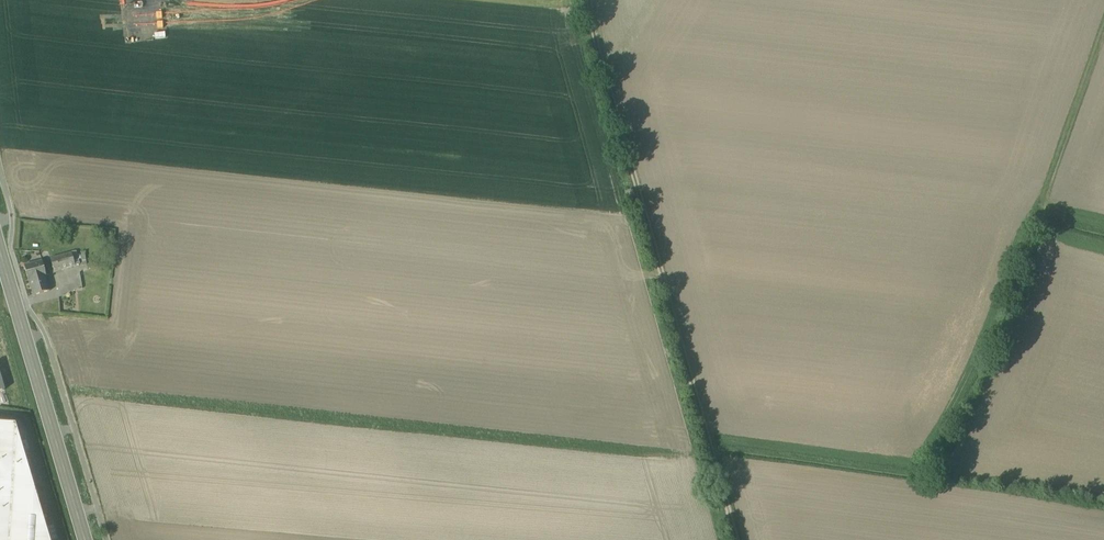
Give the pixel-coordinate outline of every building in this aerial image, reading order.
[(75,251),(50,259),(54,271),(79,264),(75,251)] [(33,296),(50,291),(46,277),(42,261),(24,266),(29,282),(33,296)] [(16,425),(0,424),(0,539),(50,539),(16,425)]
